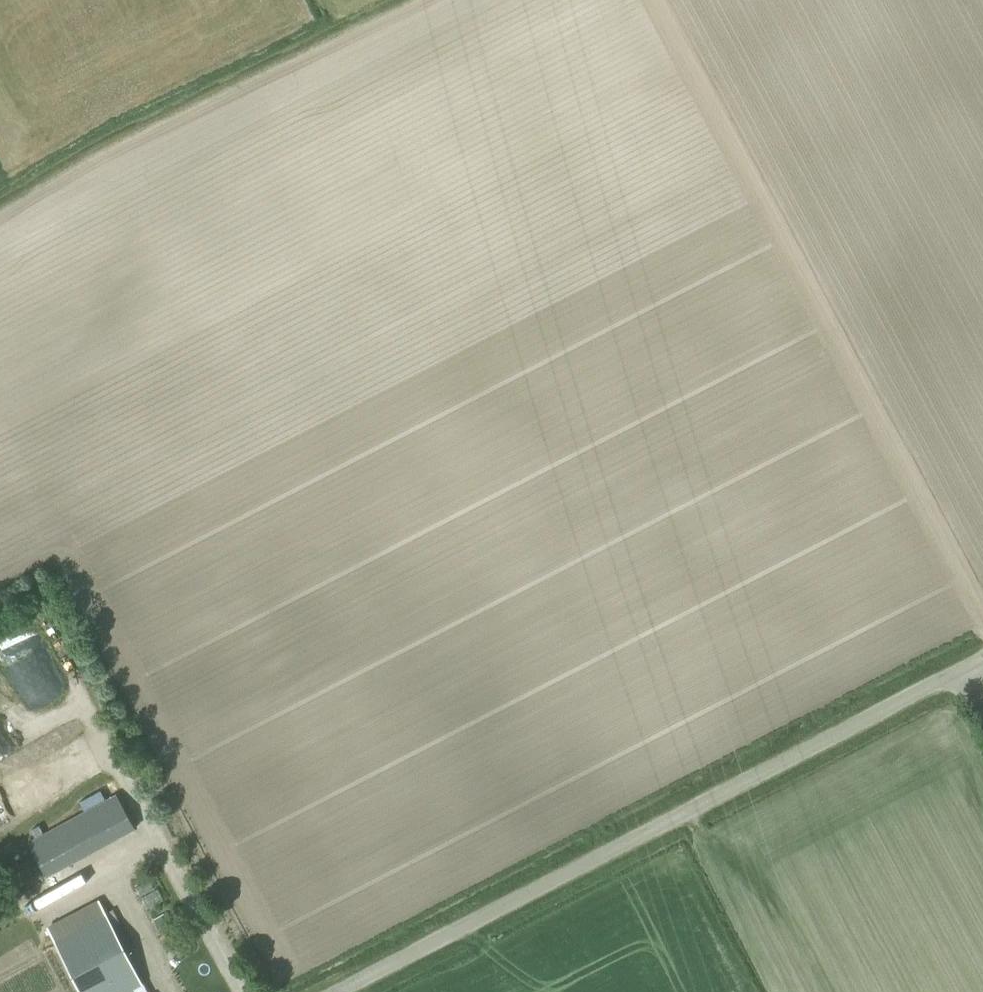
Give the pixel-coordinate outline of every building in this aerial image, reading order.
[(115,795),(86,811),(106,846),(135,830),(115,795)] [(132,989),(144,983),(143,982),(142,983),(107,916),(56,943),(52,934),(0,961),(0,991),(127,991),(132,989)]
